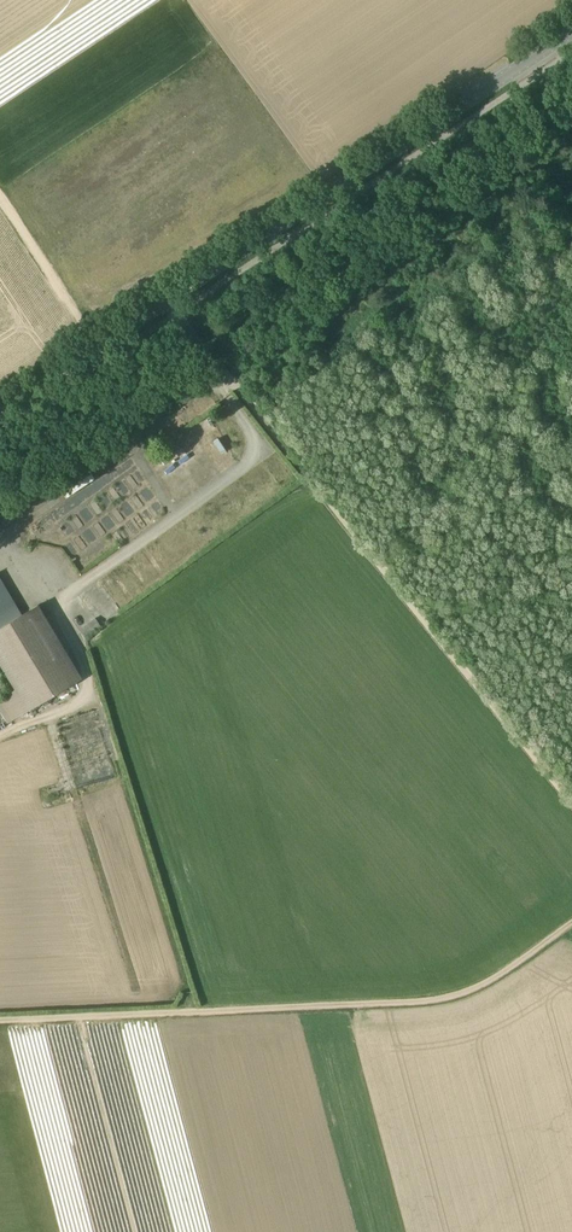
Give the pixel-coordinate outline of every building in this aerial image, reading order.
[(23,614),(0,575),(0,659),(17,688),(0,701),(0,709),(8,722),(83,678),(39,604),(23,614)] [(87,637),(102,625),(96,617),(81,628),(87,637)]
